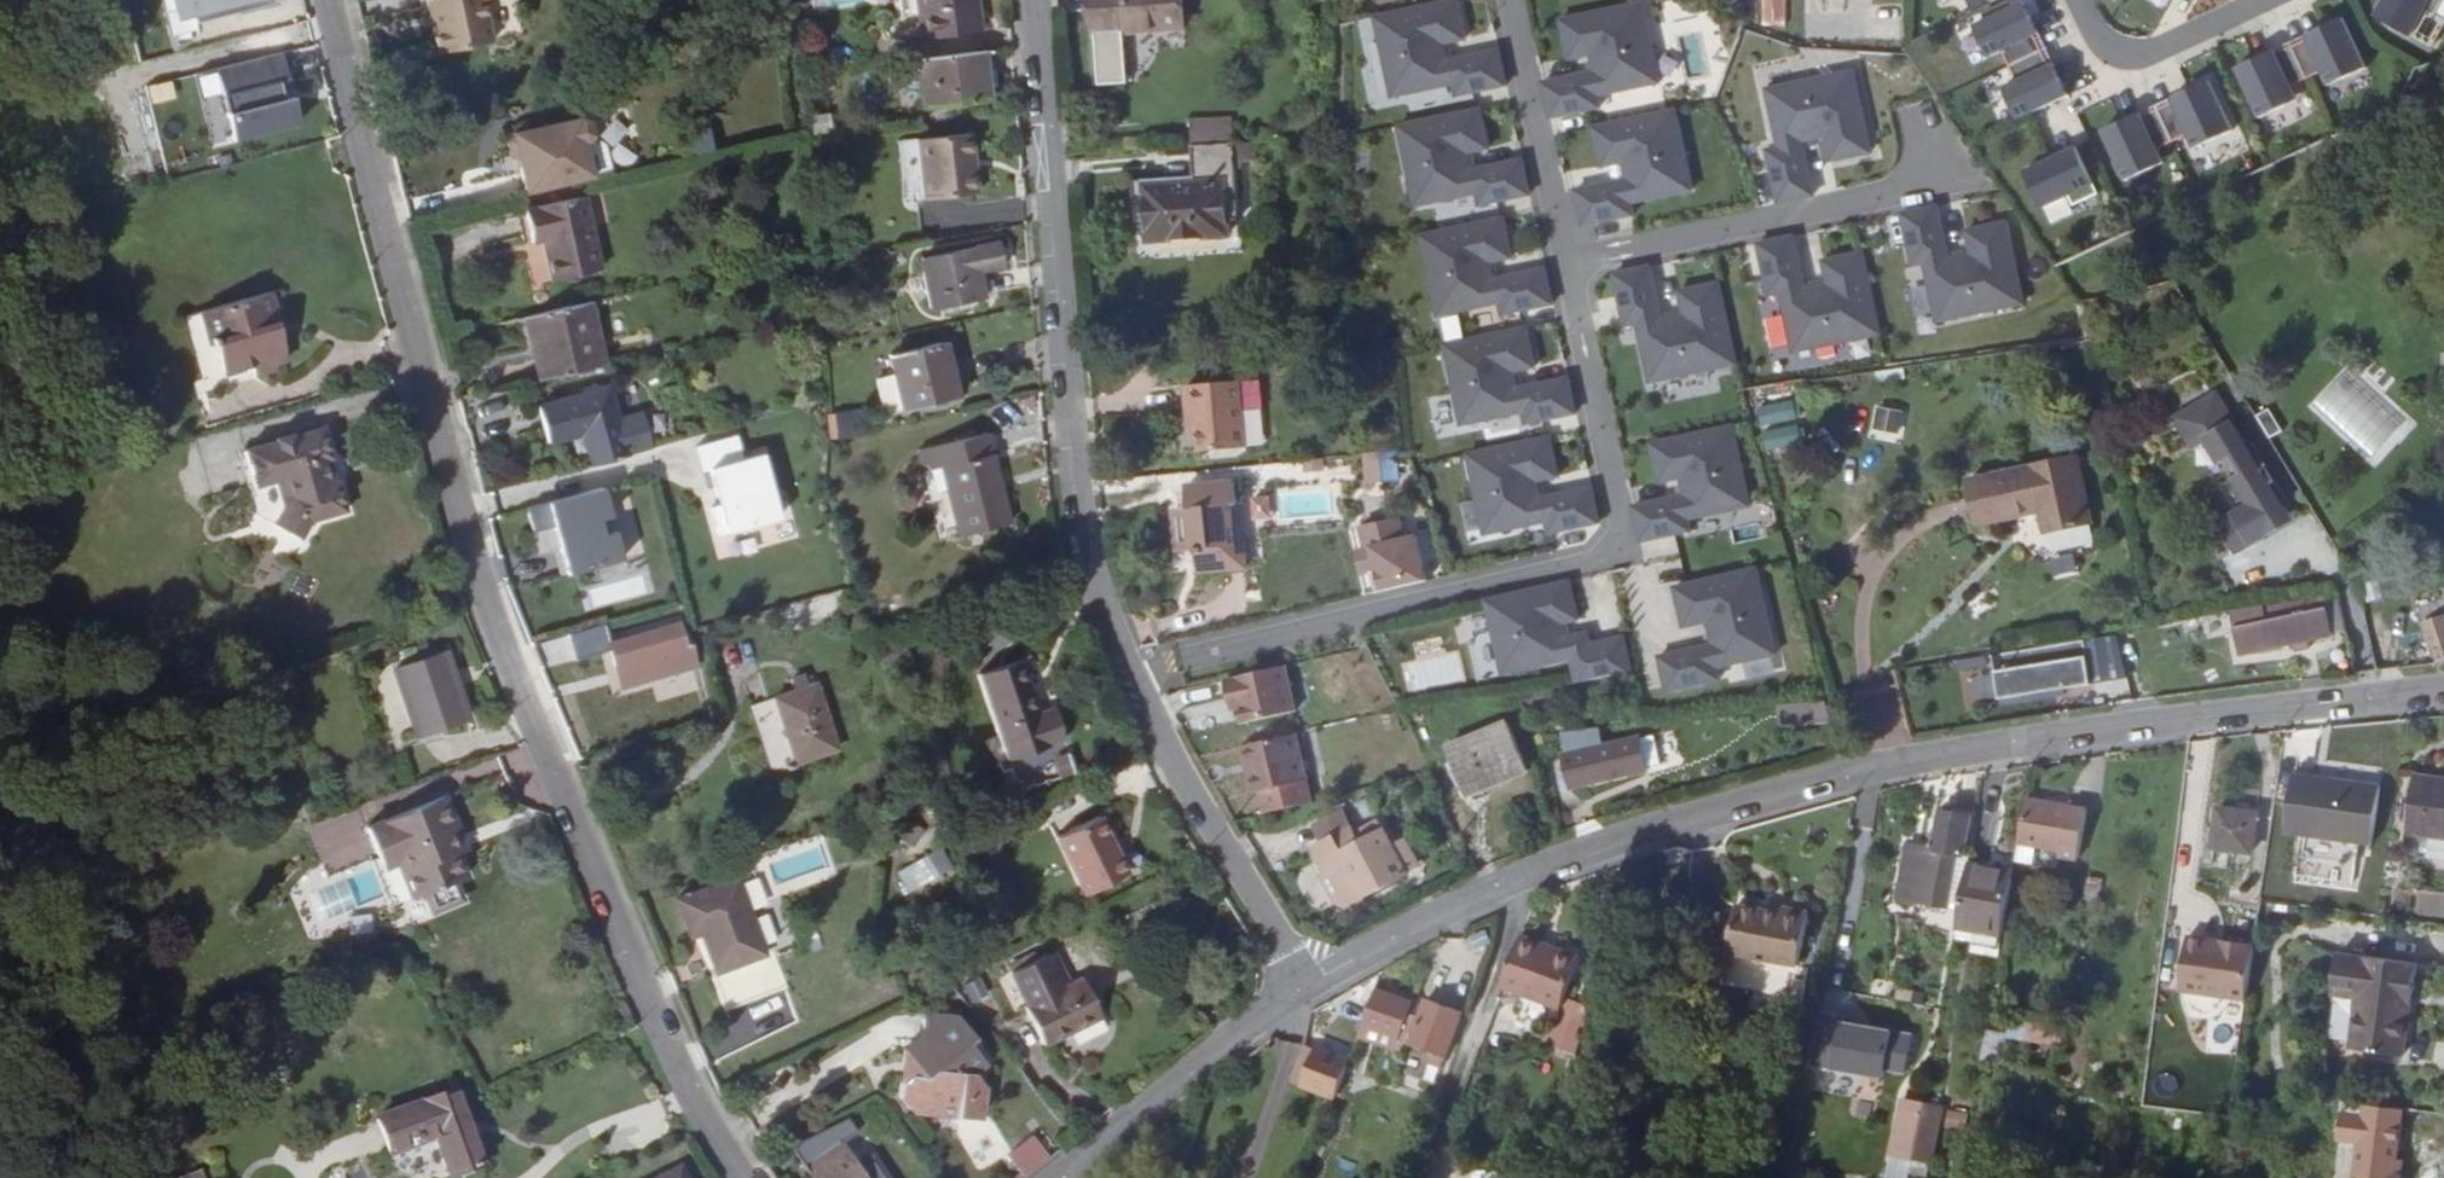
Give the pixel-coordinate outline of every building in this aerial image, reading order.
[(179,4),(189,1),(193,19),(269,0),(178,0),(179,4)] [(443,48),(509,34),(502,0),(445,0),(449,18),(437,21),(443,48)] [(896,10),(902,10),(903,31),(912,30),(910,0),(895,0),(896,10)] [(912,30),(913,36),(964,32),(962,0),(910,0),(912,30)] [(969,0),(962,0),(964,32),(971,32),(969,0)] [(1122,32),(1181,29),(1179,0),(1091,0),(1093,33),(1097,85),(1125,85),(1122,32)] [(1784,0),(1760,0),(1761,27),(1785,26),(1784,0)] [(2373,16),(2411,36),(2430,0),(2381,0),(2373,16)] [(1456,1),(1374,18),(1391,98),(1453,85),(1455,97),(1504,87),(1497,52),(1446,62),(1442,44),(1464,40),(1456,1)] [(2021,2),(1970,25),(1986,58),(1999,52),(2036,35),(2021,2)] [(1541,84),(1549,119),(1598,109),(1596,97),(1657,84),(1640,4),(1559,21),(1567,60),(1589,56),(1592,73),(1541,84)] [(2341,19),(2302,37),(2325,87),(2365,68),(2341,19)] [(2036,35),(1999,52),(2006,68),(2043,50),(2036,35)] [(288,72),(282,46),(215,63),(232,131),(299,114),(293,89),(283,91),(279,74),(288,72)] [(2272,51),(2234,69),(2257,119),(2296,101),(2272,51)] [(984,100),(979,53),(915,60),(921,107),(984,100)] [(2050,64),(2000,88),(2015,120),(2065,97),(2050,64)] [(1764,152),(1775,204),(1810,197),(1799,143),(1822,138),(1827,162),(1867,154),(1850,73),(1764,90),(1776,149),(1764,152)] [(2209,81),(2170,99),(2194,149),(2232,131),(2209,81)] [(1479,111),(1397,127),(1414,207),(1475,195),(1478,206),(1527,196),(1520,161),(1469,172),(1465,154),(1487,150),(1479,111)] [(1581,226),(1630,216),(1628,204),(1689,191),(1672,111),(1591,128),(1599,167),(1621,163),(1625,180),(1573,191),(1581,226)] [(2137,115),(2099,133),(2123,183),(2161,165),(2137,115)] [(499,160),(507,194),(574,179),(566,145),(570,144),(575,139),(572,124),(565,122),(561,122),(560,120),(493,136),(494,139),(489,144),(493,159),(499,160)] [(1188,148),(1228,145),(1227,121),(1187,122),(1188,148)] [(2058,146),(2084,139),(2080,124),(2054,131),(2058,146)] [(705,131),(684,134),(686,153),(707,151),(705,131)] [(964,134),(912,140),(918,202),(971,195),(964,134)] [(1235,220),(1231,145),(1228,145),(1188,148),(1190,177),(1191,183),(1161,185),(1161,178),(1130,180),(1133,226),(1146,226),(1147,239),(1225,234),(1225,221),(1235,220)] [(2074,146),(2023,170),(2041,209),(2092,184),(2074,146)] [(542,245),(592,234),(583,196),(524,208),(532,240),(541,238),(542,245)] [(1933,324),(2018,306),(2002,224),(1962,233),(1967,257),(1944,261),(1933,208),(1898,215),(1909,267),(1920,265),(1933,324)] [(1501,220),(1420,237),(1436,317),(1498,304),(1500,316),(1550,305),(1543,271),(1491,281),(1488,264),(1509,259),(1501,220)] [(599,268),(592,234),(542,245),(550,280),(599,268)] [(1789,353),(1875,336),(1858,254),(1818,262),(1823,287),(1800,291),(1789,238),(1754,245),(1765,297),(1777,295),(1789,353)] [(999,243),(920,260),(931,312),(981,300),(975,272),(1005,266),(999,243)] [(1646,383),(1731,366),(1715,284),(1675,292),(1680,317),(1657,321),(1646,268),(1611,275),(1622,327),(1634,325),(1646,383)] [(209,338),(211,345),(272,327),(271,324),(277,322),(267,291),(195,312),(203,339),(209,338)] [(544,374),(599,360),(587,303),(521,316),(528,347),(536,345),(544,374)] [(272,327),(211,345),(220,379),(232,376),(252,370),(255,377),(276,371),(274,365),(286,362),(277,332),(274,333),(272,327)] [(1524,329),(1443,346),(1459,426),(1521,413),(1523,425),(1573,415),(1566,380),(1514,391),(1510,373),(1532,368),(1524,329)] [(940,344),(888,357),(902,412),(954,397),(940,344)] [(536,376),(544,374),(536,345),(528,347),(536,376)] [(252,370),(232,376),(236,386),(256,380),(255,377),(252,370)] [(1256,381),(1235,383),(1238,412),(1259,410),(1256,381)] [(1190,412),(1192,429),(1195,453),(1242,448),(1238,412),(1235,383),(1180,388),(1183,413),(1190,412)] [(573,467),(608,458),(591,391),(522,409),(530,442),(564,434),(573,467)] [(2255,525),(2284,508),(2268,481),(2263,485),(2209,396),(2170,419),(2188,450),(2204,440),(2218,463),(2227,458),(2237,475),(2228,480),(2245,507),(2229,517),(2245,545),(2261,536),(2255,526),(2255,525)] [(1755,407),(1761,452),(1799,447),(1792,402),(1755,407)] [(1873,406),(1869,430),(1900,435),(1904,411),(1873,406)] [(826,412),(827,436),(857,434),(855,410),(826,412)] [(1184,429),(1192,429),(1190,412),(1183,413),(1184,429)] [(1629,506),(1637,541),(1686,531),(1684,519),(1745,506),(1728,427),(1647,444),(1655,483),(1677,478),(1681,496),(1629,506)] [(293,538),(302,522),(342,507),(334,480),(330,480),(323,457),(328,455),(319,428),(238,451),(249,487),(270,480),(277,503),(267,523),(293,538)] [(738,435),(678,450),(684,475),(692,473),(702,509),(694,511),(701,539),(761,523),(738,435)] [(1008,526),(984,435),(914,455),(920,476),(938,472),(956,540),(1008,526)] [(1547,439),(1465,456),(1482,536),(1544,523),(1546,535),(1596,524),(1588,489),(1537,500),(1533,482),(1555,478),(1547,439)] [(2263,485),(2268,481),(2246,444),(2240,447),(2263,485)] [(1361,485),(1396,484),(1395,452),(1361,453),(1361,485)] [(2084,523),(2070,457),(1961,480),(1971,525),(2032,511),(2038,534),(2084,523)] [(239,508),(267,523),(277,503),(270,480),(249,487),(240,489),(243,502),(239,508)] [(1229,482),(1181,486),(1181,493),(1183,507),(1168,509),(1172,550),(1186,549),(1191,548),(1193,569),(1239,565),(1236,527),(1233,527),(1229,482)] [(530,504),(536,527),(543,525),(555,574),(610,561),(603,534),(594,537),(583,490),(530,504)] [(1183,507),(1181,493),(1171,493),(1173,508),(1183,507)] [(1354,531),(1361,550),(1351,554),(1359,575),(1367,572),(1376,596),(1426,578),(1402,513),(1354,531)] [(2229,555),(2245,545),(2229,517),(2212,527),(2229,555)] [(1772,653),(1751,568),(1670,587),(1680,627),(1704,621),(1709,644),(1656,657),(1664,691),(1716,679),(1713,667),(1772,653)] [(1574,682),(1629,674),(1620,637),(1588,645),(1585,633),(1562,638),(1559,623),(1575,619),(1567,581),(1483,601),(1500,674),(1568,658),(1574,682)] [(2332,597),(2253,608),(2257,624),(2263,652),(2340,635),(2334,608),(2332,597)] [(2433,665),(2443,664),(2443,623),(2441,614),(2438,614),(2421,620),(2433,665)] [(625,684),(692,666),(686,645),(680,647),(673,624),(606,642),(612,665),(619,663),(625,684)] [(2082,642),(1996,655),(2002,696),(2088,682),(2082,642)] [(399,661),(420,722),(473,704),(461,668),(455,670),(452,662),(458,660),(452,643),(399,661)] [(1470,646),(1475,672),(1494,669),(1488,643),(1470,646)] [(1019,659),(977,672),(1004,753),(1059,734),(1045,691),(1032,695),(1019,659)] [(461,668),(458,660),(452,662),(455,670),(461,668)] [(618,686),(625,684),(619,663),(612,665),(618,686)] [(1285,666),(1228,679),(1232,698),(1237,697),(1243,723),(1295,711),(1285,666)] [(781,723),(822,710),(814,687),(774,700),(781,723)] [(1552,695),(1552,689),(1520,693),(1520,700),(1552,695)] [(473,704),(420,722),(422,728),(475,710),(473,704)] [(836,750),(822,710),(781,723),(795,764),(836,750)] [(1504,724),(1444,749),(1464,794),(1523,770),(1504,724)] [(1238,745),(1249,789),(1256,787),(1303,776),(1292,732),(1238,745)] [(1659,737),(1640,741),(1647,771),(1664,767),(1659,737)] [(1647,771),(1640,741),(1566,754),(1573,785),(1647,771)] [(1029,780),(1067,770),(1061,748),(1024,758),(1029,780)] [(1307,793),(1303,776),(1256,787),(1260,804),(1307,793)] [(2305,792),(2307,781),(2289,778),(2282,835),(2367,846),(2375,791),(2323,783),(2322,795),(2305,792)] [(2412,780),(2404,835),(2443,841),(2443,785),(2412,780)] [(2323,783),(2307,781),(2305,792),(2322,795),(2323,783)] [(454,820),(442,789),(364,821),(377,852),(391,846),(409,891),(422,886),(430,904),(459,892),(452,874),(464,868),(454,844),(446,823),(454,820)] [(2055,847),(2061,805),(2021,798),(2014,840),(2055,847)] [(2082,809),(2061,805),(2055,847),(2058,848),(2057,855),(2073,858),(2082,809)] [(1928,846),(1918,897),(1921,897),(1924,884),(1936,886),(1944,849),(1959,852),(1966,816),(1938,810),(1931,847),(1928,846)] [(2239,852),(2244,814),(2215,810),(2212,829),(2201,828),(2198,847),(2239,852)] [(1307,828),(1314,843),(1346,828),(1338,812),(1307,828)] [(1077,880),(1121,858),(1117,849),(1108,853),(1101,838),(1110,834),(1099,813),(1055,834),(1077,880)] [(2253,815),(2244,814),(2239,852),(2248,853),(2253,815)] [(463,841),(454,820),(446,823),(454,844),(463,841)] [(1346,828),(1314,843),(1307,846),(1319,871),(1313,875),(1326,901),(1337,905),(1338,907),(1400,878),(1385,848),(1373,824),(1349,835),(1346,828)] [(1108,853),(1117,849),(1110,834),(1101,838),(1108,853)] [(1385,848),(1400,878),(1413,871),(1398,842),(1385,848)] [(1928,846),(1902,842),(1892,891),(1918,897),(1928,846)] [(1127,871),(1121,858),(1077,880),(1082,893),(1127,871)] [(1954,907),(1951,925),(1998,934),(2008,871),(1961,863),(1954,907)] [(696,998),(753,971),(719,883),(659,906),(673,942),(683,938),(697,977),(689,980),(696,998)] [(1765,962),(1774,914),(1737,906),(1728,955),(1765,962)] [(1781,916),(1774,914),(1765,962),(1799,969),(1810,913),(1782,908),(1781,916)] [(1552,949),(1555,943),(1519,930),(1517,936),(1552,949)] [(2252,940),(2192,933),(2184,986),(2244,994),(2252,940)] [(1528,991),(1559,1003),(1578,952),(1555,943),(1552,949),(1517,936),(1500,981),(1528,991)] [(1047,954),(1009,972),(1043,1041),(1099,1014),(1082,977),(1063,987),(1047,954)] [(2412,968),(2335,956),(2329,997),(2352,1001),(2345,1053),(2398,1061),(2412,968)] [(761,994),(753,971),(696,998),(703,1016),(761,994)] [(1554,1015),(1559,1003),(1528,991),(1524,1004),(1554,1015)] [(1404,1037),(1413,1009),(1408,1007),(1370,994),(1357,1029),(1395,1042),(1398,1035),(1404,1037)] [(1419,1011),(1413,1009),(1404,1037),(1410,1039),(1408,1048),(1424,1053),(1420,1064),(1438,1070),(1456,1014),(1422,1003),(1419,1011)] [(1844,1013),(1815,1008),(1806,1060),(1884,1073),(1886,1065),(1906,1068),(1912,1031),(1843,1019),(1844,1013)] [(972,1120),(986,1081),(971,1081),(965,1072),(975,1065),(959,1042),(968,1036),(950,1014),(927,1010),(918,1015),(913,1043),(898,1040),(896,1055),(903,1057),(901,1067),(892,1073),(889,1087),(907,1111),(918,1112),(930,1104),(950,1108),(948,1117),(972,1120)] [(2029,1020),(2028,1040),(2058,1042),(2059,1022),(2029,1020)] [(2002,1062),(2008,1033),(1985,1027),(1978,1057),(2002,1062)] [(1391,1054),(1395,1042),(1357,1029),(1353,1041),(1391,1054)] [(1317,1033),(1303,1071),(1337,1084),(1351,1045),(1317,1033)] [(2002,1064),(2019,1067),(2024,1039),(2007,1037),(2002,1064)] [(478,1165),(451,1091),(370,1119),(382,1156),(404,1149),(406,1156),(414,1154),(412,1146),(431,1139),(446,1177),(478,1165)] [(1887,1174),(1927,1177),(1931,1177),(1938,1102),(1894,1098),(1887,1174)] [(2345,1113),(2341,1143),(2360,1145),(2355,1177),(2400,1177),(2402,1159),(2396,1158),(2402,1121),(2345,1113)] [(855,1126),(848,1115),(834,1122),(843,1134),(848,1131),(855,1126)] [(806,1135),(817,1152),(799,1164),(807,1177),(880,1177),(848,1131),(843,1134),(834,1122),(806,1135)] [(1005,1154),(1022,1177),(1042,1163),(1024,1140),(1005,1154)] [(660,1177),(681,1177),(676,1169),(660,1177)]
